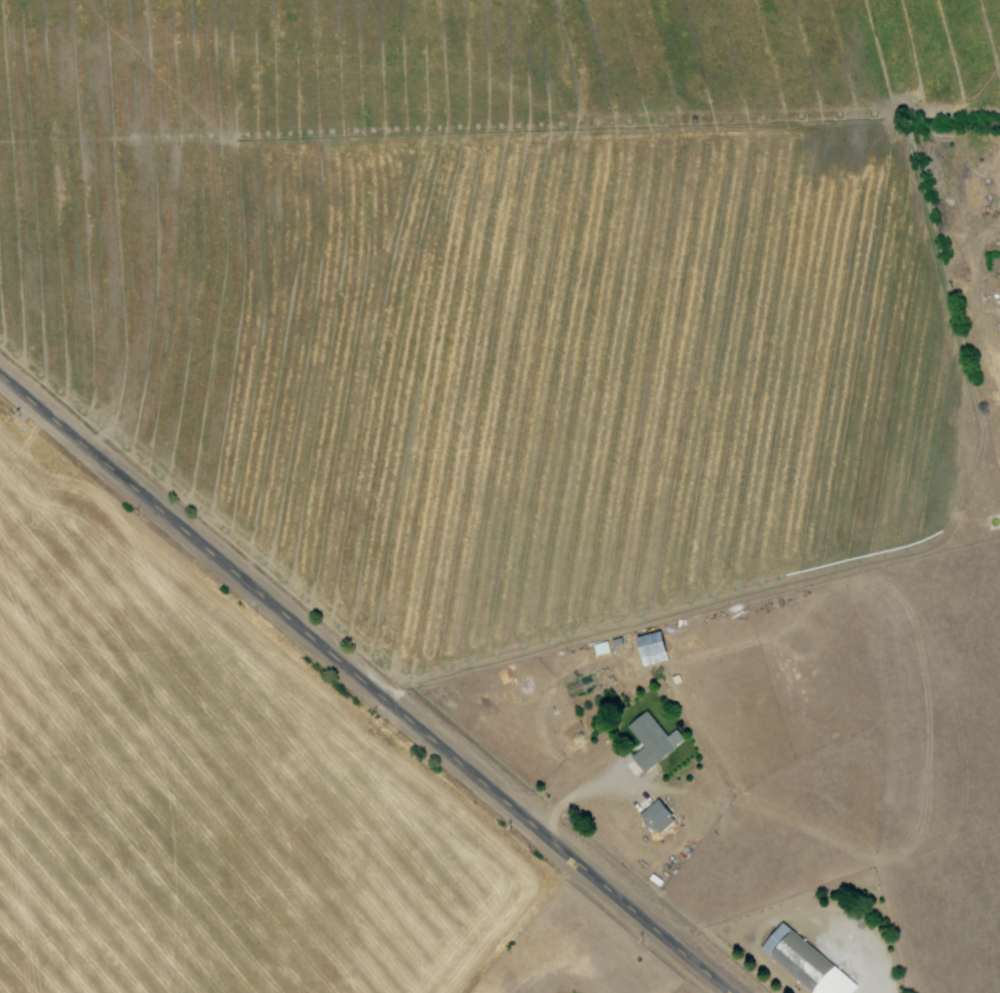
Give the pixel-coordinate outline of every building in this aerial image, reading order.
[(625,724),(640,748),(629,755),(638,770),(683,741),(675,729),(664,736),(646,709),(625,724)] [(672,818),(653,799),(637,816),(656,834),(672,818)] [(781,921),(757,947),(809,992),(847,992),(854,986),(781,921)]
